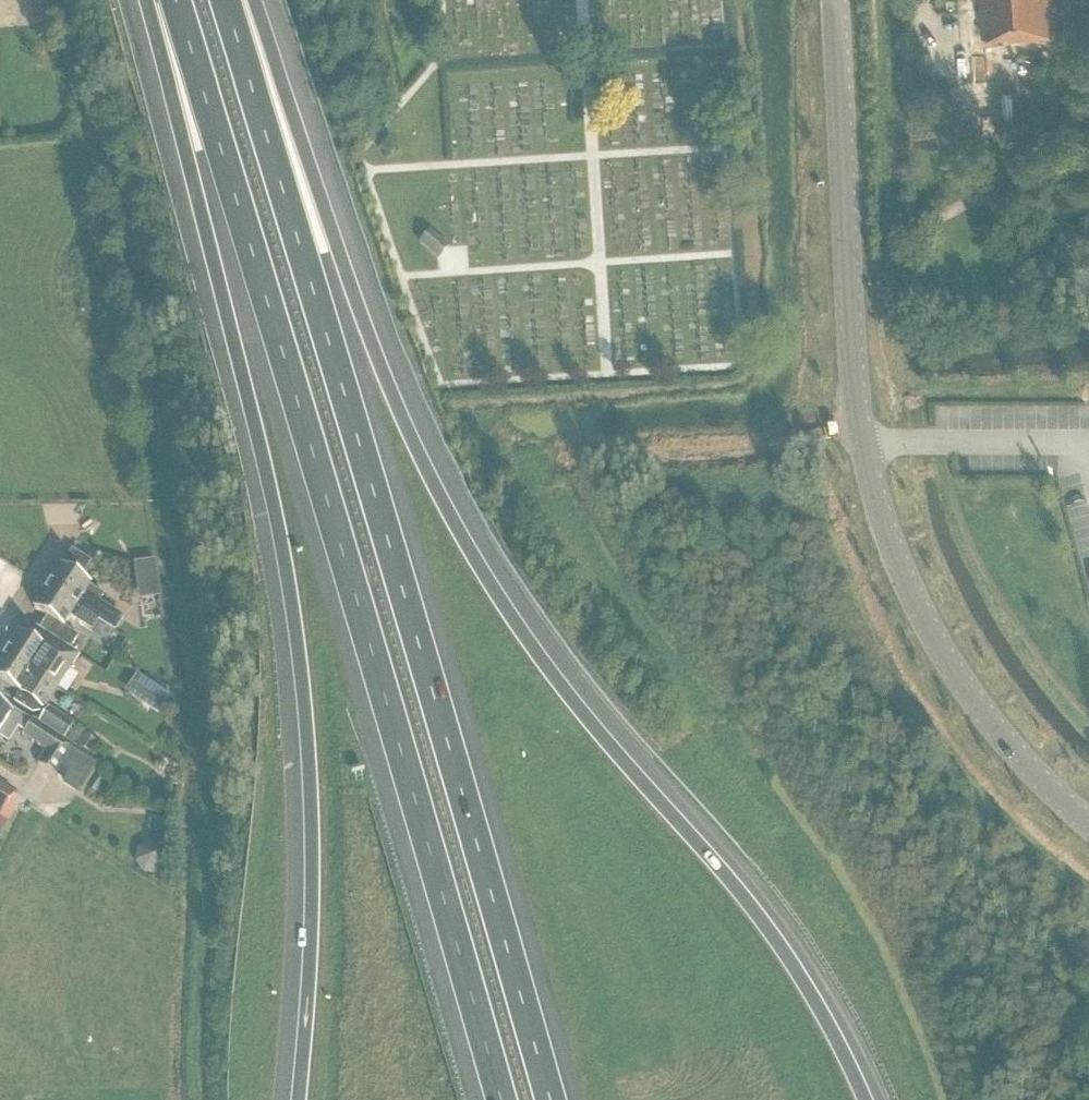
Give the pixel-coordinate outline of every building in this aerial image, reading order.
[(980,35),(1004,35),(1004,39),(1054,35),(1051,0),(977,0),(980,35)] [(34,25),(48,24),(47,1),(32,1),(34,25)] [(437,257),(447,246),(429,232),(420,242),(437,257)] [(46,588),(97,620),(115,631),(124,617),(100,602),(104,595),(79,579),(89,563),(71,551),(60,567),(46,588)] [(159,554),(137,554),(138,592),(160,591),(159,554)] [(91,631),(97,620),(46,588),(33,609),(44,615),(36,629),(70,649),(78,635),(63,626),(69,617),(91,631)] [(76,653),(70,649),(36,629),(28,641),(17,634),(4,655),(48,683),(48,681),(58,688),(70,669),(67,667),(76,653)] [(45,709),(58,689),(48,683),(4,655),(0,661),(0,681),(45,709)] [(137,675),(125,691),(156,713),(168,697),(137,675)] [(32,717),(30,720),(12,709),(11,711),(0,705),(0,737),(8,743),(19,726),(24,729),(22,732),(47,748),(57,733),(41,723),(32,717)] [(41,723),(57,733),(65,738),(75,724),(50,708),(41,723)] [(72,743),(65,738),(57,733),(47,748),(41,757),(57,767),(72,743)] [(84,735),(77,746),(90,754),(96,743),(84,735)] [(87,775),(96,760),(74,746),(65,762),(87,775)] [(23,799),(0,785),(0,812),(2,813),(0,816),(0,817),(8,822),(23,799)] [(173,857),(157,832),(134,848),(150,872),(173,857)]
